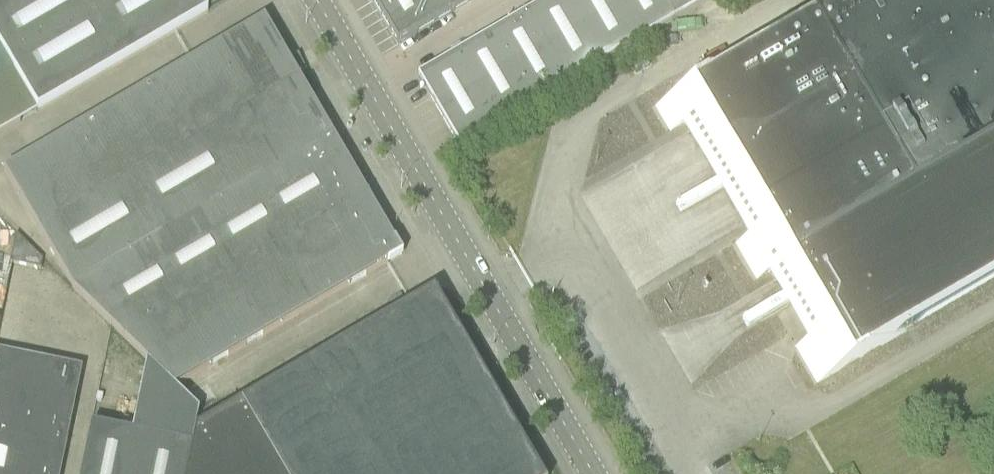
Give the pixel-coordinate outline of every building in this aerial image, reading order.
[(0,2),(0,52),(36,113),(206,14),(197,0),(4,0),(0,2)] [(373,3),(397,43),(397,44),(472,0),(371,0),(373,3)] [(435,68),(417,78),(426,93),(431,94),(429,99),(457,145),(707,0),(551,0),(435,68)] [(671,96),(654,106),(669,132),(688,120),(754,233),(734,244),(755,280),(775,269),(814,335),(794,347),(815,383),(905,331),(904,329),(993,277),(993,0),(840,0),(745,56),(744,54),(671,96)] [(263,19),(141,90),(210,208),(332,137),(263,19)] [(72,289),(146,362),(174,388),(401,255),(332,137),(210,208),(141,90),(3,171),(72,289)] [(673,186),(702,168),(697,159),(668,177),(673,186)] [(15,236),(9,265),(40,272),(41,261),(15,236)] [(32,299),(33,276),(6,274),(5,298),(32,299)] [(280,473),(540,473),(433,291),(239,405),(280,473)] [(80,369),(0,353),(0,473),(59,473),(80,369)] [(194,431),(198,413),(174,388),(146,362),(130,433),(90,425),(80,473),(186,473),(194,431)] [(239,405),(194,431),(186,473),(280,473),(239,405)]
